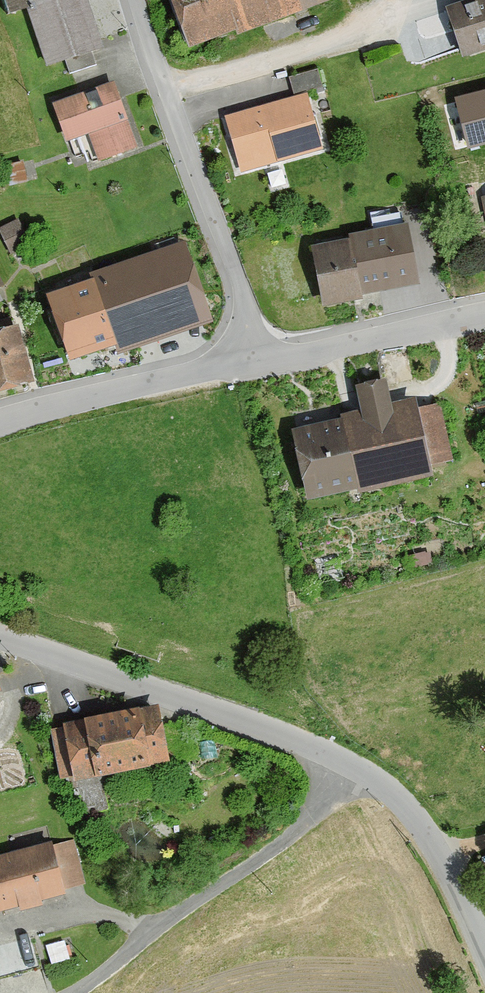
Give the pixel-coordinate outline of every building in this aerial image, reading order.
[(88,0),(7,0),(13,21),(29,17),(46,71),(104,53),(88,0)] [(196,56),(350,0),(176,0),(196,56)] [(467,6),(452,11),(467,61),(484,56),(484,0),(466,0),(467,6)] [(316,74),(288,83),(293,99),(321,91),(316,74)] [(139,152),(116,89),(54,111),(68,148),(86,142),(95,168),(139,152)] [(456,98),(468,147),(484,143),(484,91),(456,98)] [(326,157),(311,101),(228,123),(242,179),(326,157)] [(11,253),(31,245),(19,218),(0,226),(11,253)] [(404,229),(295,253),(308,310),(417,285),(404,229)] [(192,255),(57,299),(80,369),(215,326),(192,255)] [(0,329),(0,391),(34,381),(19,324),(0,329)] [(346,414),(269,429),(282,501),(447,470),(434,402),(376,413),(370,381),(340,387),(346,414)] [(168,714),(69,736),(81,790),(180,768),(168,714)] [(0,862),(0,918),(89,894),(75,841),(0,862)]
